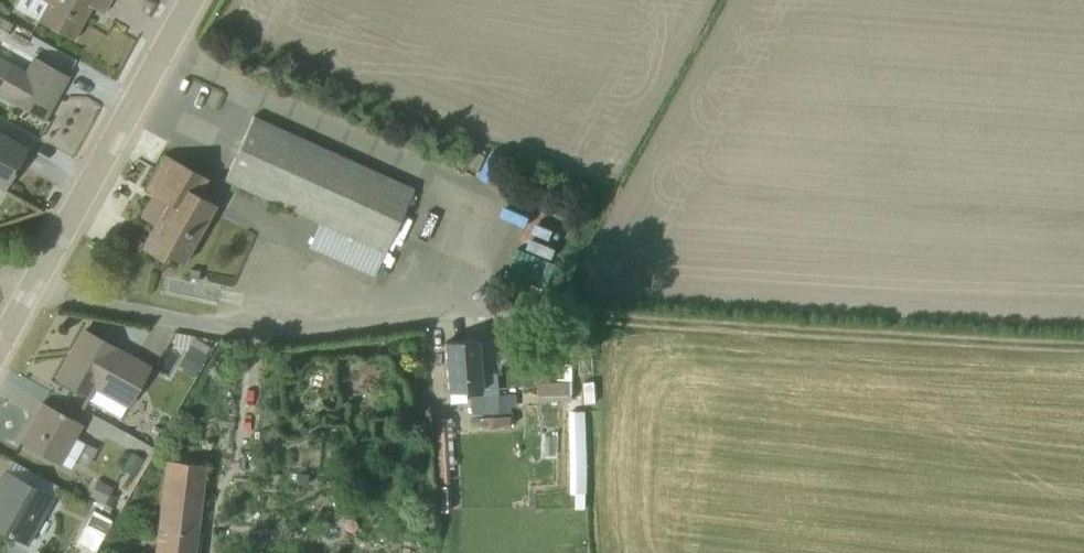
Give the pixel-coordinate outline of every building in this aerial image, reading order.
[(45,5),(36,22),(70,41),(79,24),(88,8),(104,16),(113,0),(36,0),(45,5)] [(0,18),(0,39),(4,41),(13,26),(0,18)] [(42,121),(67,78),(33,59),(24,74),(0,60),(0,97),(42,121)] [(372,281),(411,190),(252,119),(223,183),(319,225),(307,253),(372,281)] [(27,149),(0,134),(0,191),(4,193),(27,149)] [(144,189),(152,193),(139,218),(152,225),(141,246),(180,267),(212,208),(197,200),(209,179),(163,154),(144,189)] [(149,368),(83,332),(56,380),(91,399),(94,392),(126,409),(149,368)] [(177,366),(193,375),(209,349),(194,339),(177,366)] [(478,343),(443,347),(448,393),(483,390),(478,343)] [(572,369),(538,369),(538,403),(572,403),(572,369)] [(513,399),(471,400),(472,419),(514,418),(513,399)] [(81,425),(41,403),(19,444),(20,445),(59,466),(60,466),(61,465),(70,470),(75,460),(86,466),(95,451),(74,439),(82,426),(81,425)] [(571,408),(572,505),(589,505),(587,408),(571,408)] [(208,465),(203,465),(205,449),(175,445),(173,461),(166,460),(154,552),(196,552),(208,465)] [(133,478),(142,460),(131,454),(121,471),(133,478)] [(10,461),(0,479),(0,531),(28,546),(53,500),(51,498),(57,487),(10,461)] [(112,488),(97,481),(89,496),(94,499),(92,504),(109,512),(116,498),(109,495),(112,488)] [(110,522),(90,511),(72,546),(79,550),(77,552),(93,552),(110,522)]
